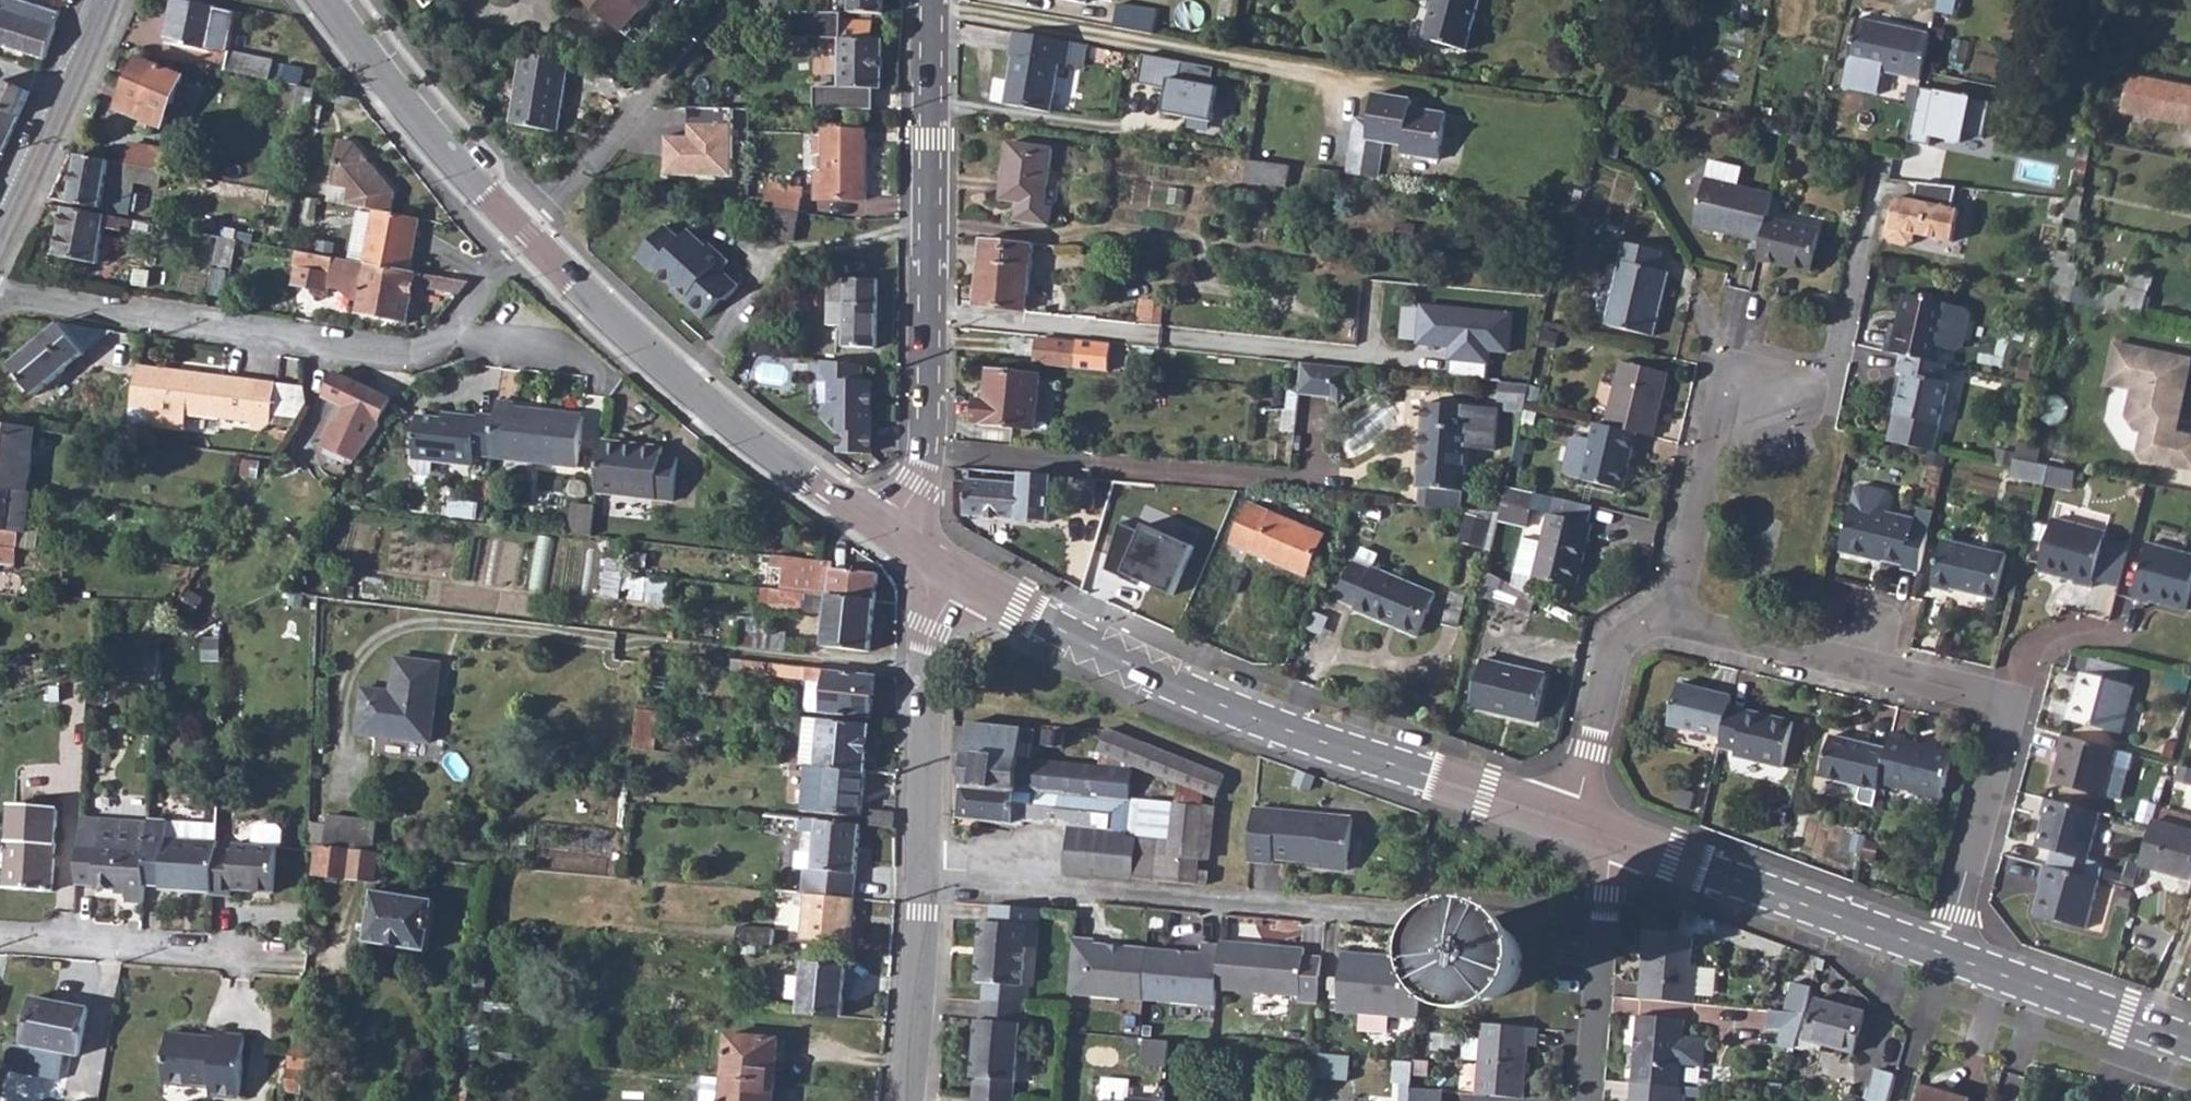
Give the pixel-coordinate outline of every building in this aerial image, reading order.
[(0,4),(0,46),(48,62),(63,14),(21,0),(2,0),(0,4)] [(606,18),(622,32),(644,8),(648,11),(648,10),(657,0),(585,0),(606,18)] [(849,16),(871,16),(882,16),(882,0),(850,0),(849,16)] [(1471,53),(1485,0),(1437,0),(1435,6),(1439,7),(1430,43),(1471,53)] [(1936,16),(1953,20),(1958,0),(1939,0),(1936,16)] [(175,4),(167,45),(210,51),(217,11),(175,4)] [(1108,4),(1104,27),(1131,31),(1134,8),(1108,4)] [(644,8),(622,32),(629,38),(651,12),(648,10),(648,11),(644,8)] [(757,13),(752,13),(752,23),(761,24),(761,13),(757,13)] [(814,112),(873,113),(873,91),(882,91),(882,42),(871,42),(871,23),(840,23),(840,15),(829,15),(827,15),(797,14),(796,14),(790,14),(778,14),(778,32),(792,32),(791,40),(840,41),(839,89),(814,89),(814,112)] [(230,17),(228,31),(248,34),(250,20),(230,17)] [(1848,69),(1920,85),(1931,38),(1858,23),(1848,69)] [(1073,43),(1018,33),(1014,56),(1016,57),(1008,104),(1054,112),(1062,63),(1069,65),(1073,43)] [(572,62),(523,52),(511,122),(560,132),(572,62)] [(231,54),(227,73),(271,83),(275,64),(231,54)] [(1135,87),(1164,90),(1165,78),(1181,80),(1183,59),(1139,54),(1135,87)] [(144,55),(142,59),(185,77),(190,65),(144,55)] [(185,77),(142,59),(121,111),(164,128),(172,107),(185,77)] [(2121,114),(2178,124),(2186,87),(2129,76),(2121,114)] [(185,77),(172,107),(189,113),(200,83),(185,77)] [(1181,80),(1165,78),(1164,90),(1161,117),(1218,123),(1222,85),(1181,80)] [(0,91),(0,151),(5,154),(34,94),(5,80),(0,91)] [(2178,124),(2190,127),(2190,88),(2186,87),(2178,124)] [(300,88),(294,116),(312,119),(317,92),(300,88)] [(1919,93),(1907,146),(1928,151),(1930,141),(1960,147),(1963,139),(1983,143),(1990,107),(1919,93)] [(1369,96),(1362,140),(1399,145),(1397,154),(1434,158),(1440,115),(1410,110),(1409,114),(1404,113),(1405,102),(1369,96)] [(734,110),(693,110),(692,138),(668,138),(667,175),(733,177),(734,110)] [(846,142),(845,133),(823,133),(823,142),(816,142),(816,156),(823,156),(824,177),(816,176),(816,201),(865,201),(864,143),(846,142)] [(864,133),(845,133),(846,142),(864,143),(864,133)] [(355,148),(339,145),(328,203),(377,212),(393,216),(396,197),(355,148)] [(133,146),(129,166),(164,173),(167,153),(133,146)] [(1022,204),(1018,223),(1052,226),(1055,208),(1049,207),(1057,152),(1014,146),(1005,201),(1022,204)] [(129,166),(81,157),(74,204),(132,215),(137,192),(163,197),(167,173),(164,173),(129,166)] [(1247,160),(1245,181),(1285,187),(1288,165),(1247,160)] [(1697,227),(1765,242),(1770,219),(1775,197),(1740,189),(1744,171),(1712,163),(1697,227)] [(208,181),(206,190),(216,192),(218,183),(208,181)] [(1948,241),(1955,210),(1950,208),(1954,186),(1916,182),(1913,198),(1900,197),(1892,199),(1883,236),(1888,244),(1902,247),(1913,242),(1914,235),(1948,241)] [(771,194),(770,212),(800,216),(802,199),(771,194)] [(119,219),(66,209),(57,258),(100,266),(107,231),(124,234),(125,229),(132,230),(134,222),(119,219)] [(393,216),(377,212),(366,265),(410,274),(421,222),(393,216)] [(770,212),(767,240),(776,241),(797,244),(800,216),(770,212)] [(1765,242),(1761,260),(1813,271),(1823,232),(1770,219),(1765,242)] [(657,272),(675,289),(679,291),(683,291),(690,297),(685,303),(703,320),(720,302),(727,302),(740,288),(722,271),(729,263),(711,246),(709,249),(690,233),(682,242),(667,229),(638,260),(654,274),(657,272)] [(982,243),(980,264),(1034,270),(1037,247),(982,243)] [(1630,244),(1611,326),(1659,338),(1674,275),(1664,273),(1668,255),(1630,244)] [(2058,252),(2053,290),(2076,293),(2081,255),(2058,252)] [(320,256),(300,253),(295,284),(329,290),(329,288),(341,290),(350,301),(360,302),(358,313),(408,322),(415,289),(462,298),(473,287),(442,280),(410,274),(367,266),(320,256)] [(980,264),(977,309),(1028,314),(1031,295),(1034,270),(980,264)] [(829,277),(827,324),(843,325),(842,345),(875,347),(879,280),(829,277)] [(2103,285),(2099,309),(2139,317),(2144,293),(2103,285)] [(679,291),(675,289),(671,293),(684,304),(685,303),(690,297),(683,291),(679,291)] [(1031,295),(1028,314),(1047,316),(1048,297),(1031,295)] [(1895,328),(1889,356),(1904,359),(1939,367),(1942,351),(1964,355),(1970,351),(1976,319),(1972,312),(1906,299),(1899,329),(1895,328)] [(1488,352),(1506,354),(1511,311),(1418,301),(1413,345),(1447,348),(1447,360),(1486,364),(1488,352)] [(1156,313),(1161,313),(1162,308),(1140,307),(1139,323),(1156,324),(1156,313)] [(115,333),(61,324),(11,363),(36,394),(104,339),(113,340),(115,333)] [(1070,343),(1032,339),(1030,363),(1068,368),(1070,343)] [(1107,346),(1070,343),(1068,368),(1105,371),(1107,346)] [(2108,344),(2100,384),(2126,389),(2121,416),(2130,431),(2137,432),(2132,451),(2138,460),(2190,470),(2190,437),(2169,432),(2170,427),(2166,426),(2167,418),(2172,419),(2184,359),(2108,344)] [(1939,367),(1904,359),(1900,378),(1907,380),(1898,419),(1912,422),(1908,437),(1895,434),(1893,445),(1939,455),(1954,389),(1946,388),(1950,369),(1939,367)] [(860,366),(820,361),(820,374),(827,382),(826,410),(822,413),(838,430),(838,452),(869,452),(870,381),(860,381),(860,366)] [(1304,361),(1301,392),(1337,395),(1339,380),(1353,381),(1354,365),(1304,361)] [(180,372),(138,366),(131,408),(252,423),(259,382),(193,374),(192,378),(179,376),(180,372)] [(1627,366),(1611,429),(1642,437),(1656,440),(1673,377),(1627,366)] [(345,409),(336,427),(368,442),(380,426),(376,424),(389,399),(337,375),(324,399),(340,407),(345,409)] [(979,403),(976,427),(1036,434),(1043,381),(991,375),(987,403),(979,403)] [(1525,401),(1511,398),(1514,382),(1504,380),(1500,402),(1524,406),(1525,401)] [(490,456),(490,458),(573,467),(578,417),(513,409),(513,404),(496,402),(494,416),(490,456)] [(1421,492),(1419,510),(1457,513),(1459,495),(1464,494),(1468,452),(1495,453),(1498,414),(1425,406),(1422,430),(1428,430),(1424,469),(1418,469),(1416,491),(1421,492)] [(313,443),(323,448),(334,426),(336,427),(345,409),(340,407),(337,413),(329,410),(313,443)] [(473,455),(490,456),(494,416),(478,414),(477,418),(452,415),(452,420),(417,417),(413,459),(473,466),(473,455)] [(1912,422),(1898,419),(1895,434),(1908,437),(1912,422)] [(31,493),(38,428),(23,425),(0,422),(0,489),(31,493)] [(1611,429),(1602,427),(1598,443),(1583,439),(1576,443),(1569,472),(1572,479),(1587,483),(1587,484),(1627,493),(1642,437),(1611,429)] [(1428,430),(1422,430),(1418,469),(1424,469),(1428,430)] [(2016,443),(2013,460),(2035,464),(2038,448),(2016,443)] [(598,448),(593,494),(669,502),(673,458),(657,457),(657,448),(626,445),(626,450),(598,448)] [(2035,464),(2013,460),(2009,470),(2008,477),(2044,483),(2048,466),(2035,464)] [(972,472),(955,471),(955,485),(968,485),(965,518),(968,518),(1049,525),(1050,522),(1054,480),(1023,477),(1022,493),(971,489),(972,472)] [(1100,484),(1074,481),(1071,511),(1097,513),(1100,484)] [(0,489),(0,531),(29,535),(34,494),(31,493),(0,489)] [(1538,496),(1508,489),(1502,517),(1501,522),(1531,529),(1538,496)] [(577,506),(574,533),(589,535),(591,507),(577,506)] [(1252,506),(1233,546),(1307,580),(1325,539),(1252,506)] [(1473,508),(1463,537),(1486,545),(1496,516),(1473,508)] [(1899,572),(1915,576),(1925,533),(1910,529),(1912,523),(1848,508),(1836,555),(1870,563),(1871,561),(1899,568),(1899,572)] [(1929,517),(1913,513),(1912,523),(1910,529),(1925,533),(1929,517)] [(2052,516),(2039,565),(2074,575),(2073,579),(2091,584),(2105,531),(2052,516)] [(1540,580),(1539,581),(1583,592),(1599,527),(1556,517),(1549,545),(1529,540),(1520,575),(1540,580)] [(1118,524),(1103,564),(1171,597),(1195,545),(1139,522),(1135,530),(1118,524)] [(0,531),(0,548),(24,550),(29,535),(0,531)] [(540,533),(536,585),(550,586),(554,534),(540,533)] [(1941,542),(1935,588),(1952,591),(1953,589),(1998,596),(2006,552),(1941,542)] [(2133,595),(2151,600),(2152,596),(2187,605),(2190,589),(2190,553),(2148,542),(2133,595)] [(33,568),(34,552),(24,550),(0,548),(0,565),(33,568)] [(771,562),(770,567),(783,568),(784,557),(771,555),(771,562)] [(606,556),(603,594),(666,599),(668,577),(623,574),(624,557),(606,556)] [(783,568),(783,572),(818,577),(819,560),(818,560),(784,557),(783,568)] [(819,560),(818,577),(830,578),(831,569),(831,562),(819,560)] [(1354,566),(1339,603),(1350,608),(1351,612),(1416,640),(1434,597),(1371,571),(1368,572),(1354,566)] [(830,578),(827,596),(876,601),(878,574),(831,569),(830,578)] [(761,588),(760,603),(770,604),(771,589),(761,588)] [(771,589),(770,604),(803,608),(805,593),(771,589)] [(805,593),(803,608),(826,611),(827,596),(805,593)] [(827,596),(826,611),(821,645),(870,651),(876,601),(827,596)] [(668,630),(667,638),(675,638),(676,631),(668,630)] [(128,661),(127,679),(160,681),(161,670),(162,648),(144,657),(128,661)] [(642,650),(641,659),(650,660),(651,650),(642,650)] [(73,653),(62,653),(62,658),(57,658),(57,666),(74,666),(73,653)] [(362,687),(357,732),(432,741),(441,662),(397,657),(393,691),(362,687)] [(742,660),(742,673),(774,676),(775,664),(742,660)] [(1488,663),(1474,710),(1537,728),(1550,680),(1488,663)] [(775,664),(774,676),(823,681),(821,712),(871,717),(875,674),(775,664)] [(2134,686),(2083,671),(2075,701),(2070,700),(2066,718),(2122,733),(2134,686)] [(1667,726),(1719,738),(1727,705),(1729,696),(1676,684),(1667,726)] [(636,705),(633,748),(663,751),(663,746),(655,745),(656,730),(656,713),(647,712),(647,706),(636,705)] [(1719,738),(1718,747),(1733,750),(1732,755),(1779,766),(1790,721),(1727,705),(1719,738)] [(788,754),(788,763),(866,771),(870,724),(820,719),(817,756),(788,754)] [(955,729),(954,780),(966,780),(962,821),(1015,826),(1015,822),(1070,828),(1065,875),(1205,887),(1208,874),(1196,872),(1198,859),(1205,809),(1132,800),(1136,772),(1035,761),(1037,732),(969,727),(969,730),(955,729)] [(656,730),(655,745),(663,746),(664,730),(656,730)] [(1052,733),(1051,749),(1066,751),(1068,735),(1052,733)] [(1226,780),(1138,744),(1111,733),(1102,754),(1218,799),(1226,780)] [(2118,748),(2063,733),(2057,752),(2061,754),(2054,784),(2104,798),(2118,748)] [(1886,749),(1878,781),(1919,790),(1919,794),(1943,799),(1953,753),(1930,748),(1929,754),(1918,752),(1919,746),(1905,743),(1906,738),(1889,734),(1886,749)] [(1820,777),(1876,791),(1878,781),(1886,749),(1830,736),(1820,777)] [(788,763),(764,761),(763,768),(787,771),(787,774),(810,776),(810,785),(824,786),(822,812),(861,816),(866,771),(788,763)] [(765,793),(763,816),(798,819),(799,820),(801,796),(765,793)] [(2098,810),(2043,796),(2038,813),(2041,814),(2033,846),(2047,850),(2043,864),(2094,878),(2098,864),(2085,860),(2098,810)] [(11,799),(6,883),(52,885),(58,802),(11,799)] [(1205,809),(1198,859),(1209,861),(1216,811),(1205,809)] [(1353,821),(1255,810),(1249,863),(1273,866),(1273,861),(1309,865),(1322,866),(1321,870),(1321,871),(1347,874),(1353,821)] [(872,813),(870,826),(887,828),(891,828),(892,815),(872,813)] [(126,897),(144,898),(146,880),(149,844),(150,819),(81,814),(81,820),(76,878),(98,879),(98,882),(127,884),(126,897)] [(327,815),(323,845),(372,851),(375,820),(327,815)] [(149,844),(146,880),(164,881),(163,885),(214,888),(216,846),(216,838),(217,820),(182,818),(181,836),(168,835),(169,817),(151,816),(149,844)] [(814,872),(827,873),(825,897),(855,899),(860,826),(852,825),(799,820),(798,819),(798,832),(816,834),(816,841),(806,840),(805,853),(815,854),(814,872)] [(214,888),(213,891),(233,892),(233,886),(274,889),(277,844),(281,844),(283,827),(279,823),(259,822),(254,826),(253,843),(235,841),(235,847),(216,846),(214,888)] [(2139,866),(2190,880),(2190,877),(2190,833),(2152,822),(2151,825),(2139,866)] [(314,873),(374,881),(378,851),(372,851),(323,845),(308,843),(308,853),(316,854),(314,873)] [(2043,864),(2038,863),(2034,881),(2037,883),(2029,912),(2080,926),(2094,878),(2043,864)] [(827,873),(814,872),(806,871),(804,895),(825,897),(827,873)] [(369,925),(368,933),(366,944),(428,953),(436,902),(374,892),(369,925)] [(804,895),(798,894),(797,905),(807,906),(805,939),(851,943),(855,899),(825,897),(804,895)] [(1540,948),(1534,931),(1522,917),(1507,908),(1490,904),(1472,905),(1455,912),(1442,924),(1434,940),(1430,958),(1433,976),(1442,993),(1456,1005),(1473,1012),(1492,1013),(1509,1008),(1525,998),(1536,983),(1541,966),(1540,948)] [(1038,910),(991,907),(989,924),(981,924),(979,945),(985,945),(984,960),(978,959),(976,985),(984,985),(1022,988),(1025,949),(1036,950),(1038,910)] [(1166,919),(1151,918),(1151,929),(1165,931),(1166,919)] [(360,932),(368,933),(369,925),(361,924),(360,932)] [(740,926),(739,943),(751,944),(776,946),(777,929),(740,926)] [(1641,980),(1639,999),(1694,1003),(1698,967),(1690,966),(1692,940),(1680,933),(1645,931),(1642,959),(1648,959),(1646,980),(1641,980)] [(1096,941),(1076,939),(1071,996),(1144,1002),(1144,1001),(1149,949),(1095,945),(1096,941)] [(1304,949),(1222,943),(1222,946),(1218,991),(1300,997),(1300,1003),(1318,1004),(1322,958),(1303,957),(1304,949)] [(1203,954),(1149,949),(1144,1001),(1217,1007),(1218,991),(1222,946),(1203,944),(1203,954)] [(1419,1020),(1424,959),(1405,958),(1405,962),(1382,960),(1379,956),(1345,953),(1340,1013),(1419,1020)] [(1817,969),(1825,971),(1827,961),(1825,960),(1820,959),(1817,969)] [(804,965),(800,1014),(842,1017),(847,969),(804,965)] [(477,977),(471,1002),(484,1003),(486,978),(477,977)] [(1806,1012),(1812,988),(1794,983),(1786,1011),(1806,1012)] [(1022,988),(984,985),(983,1003),(1021,1007),(1022,988)] [(24,1045),(35,1048),(46,1050),(78,1056),(88,1007),(33,997),(24,1045)] [(1818,1000),(1807,1042),(1854,1054),(1866,1011),(1818,1000)] [(471,1002),(466,1025),(482,1026),(484,1003),(471,1002)] [(1021,1007),(983,1003),(981,1023),(977,1022),(973,1080),(975,1080),(1015,1083),(1016,1084),(1023,1007),(1021,1007)] [(1786,1011),(1777,1010),(1776,1029),(1788,1030),(1784,1046),(1796,1049),(1806,1012),(1786,1011)] [(1632,1083),(1679,1087),(1681,1064),(1704,1066),(1706,1037),(1683,1036),(1684,1019),(1638,1015),(1636,1035),(1640,1035),(1639,1050),(1635,1050),(1632,1083)] [(1537,1047),(1539,1029),(1483,1024),(1477,1095),(1524,1099),(1529,1046),(1537,1047)] [(466,1025),(461,1049),(480,1050),(482,1026),(466,1025)] [(168,1034),(164,1083),(210,1086),(209,1094),(240,1096),(244,1036),(226,1035),(225,1031),(215,1030),(214,1044),(203,1043),(203,1037),(168,1034)] [(728,1036),(724,1079),(775,1083),(777,1061),(784,1062),(786,1040),(728,1036)] [(1173,1042),(1150,1040),(1148,1066),(1170,1068),(1173,1042)] [(290,1044),(284,1089),(302,1091),(305,1070),(312,1071),(316,1047),(290,1044)] [(46,1050),(35,1048),(34,1058),(45,1059),(46,1050)] [(0,1100),(20,1100),(26,1060),(7,1057),(0,1100)] [(1396,1083),(1413,1085),(1415,1063),(1398,1062),(1396,1083)] [(1895,1078),(1877,1073),(1869,1100),(1889,1100),(1895,1078)] [(775,1083),(724,1079),(704,1077),(702,1100),(774,1100),(775,1083)] [(975,1080),(973,1099),(999,1100),(1013,1100),(1015,1083),(975,1080)] [(1129,1099),(1131,1082),(1106,1080),(1105,1100),(1152,1100),(1129,1099)] [(1632,1083),(1632,1093),(1631,1100),(1682,1100),(1682,1096),(1683,1087),(1679,1087),(1632,1083)] [(1707,1089),(1683,1087),(1682,1096),(1707,1098),(1707,1089)] [(453,1100),(468,1100),(470,1091),(455,1088),(453,1100)] [(1413,1089),(1411,1100),(1444,1100),(1445,1092),(1413,1089)] [(1926,1089),(1923,1100),(1971,1100),(1926,1089)]
